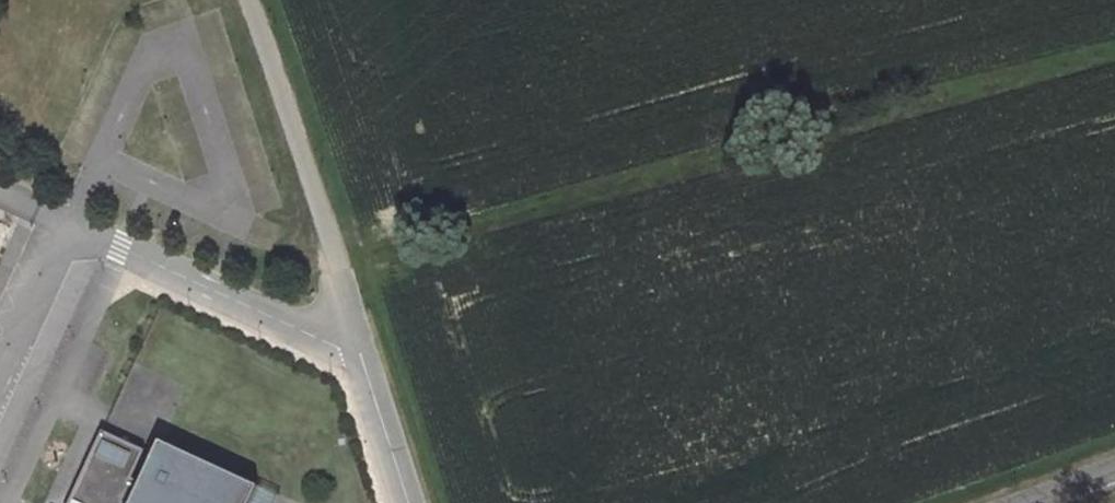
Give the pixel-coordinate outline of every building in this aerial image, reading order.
[(136,482),(126,478),(139,450),(98,432),(65,502),(127,502),(136,482)] [(127,502),(239,502),(248,481),(155,440),(136,482),(127,502)]
